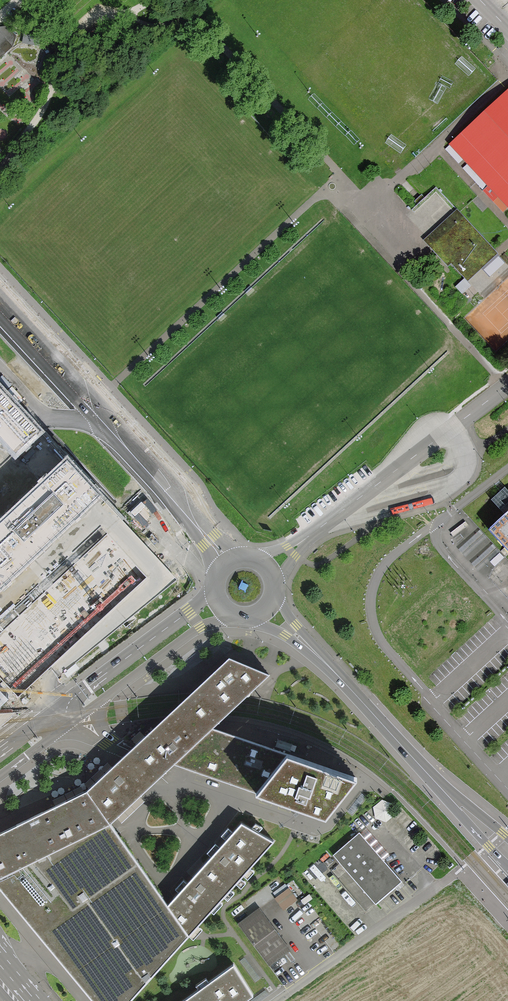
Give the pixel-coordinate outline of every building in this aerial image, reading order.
[(13,46),(16,34),(8,26),(0,26),(0,59),(13,46)] [(36,37),(23,36),(22,44),(35,46),(36,37)] [(448,146),(506,209),(507,207),(507,91),(448,146)] [(463,285),(495,255),(493,252),(454,211),(422,242),(449,271),(460,282),(463,285)] [(43,432),(0,385),(0,440),(16,458),(43,432)] [(92,503),(102,494),(66,456),(56,465),(39,481),(28,491),(9,509),(6,512),(0,518),(0,590),(92,503)] [(466,521),(451,533),(454,537),(469,525),(466,521)] [(496,535),(507,549),(507,524),(496,535)] [(480,530),(458,550),(462,554),(484,534),(480,530)] [(493,544),(471,564),(475,568),(496,548),(493,544)] [(159,722),(86,790),(113,821),(174,763),(258,794),(291,753),(220,729),(229,720),(232,717),(253,698),(254,696),(273,679),(229,660),(191,693),(187,696),(183,700),(168,714),(165,717),(159,722)] [(6,691),(9,688),(0,678),(0,697),(6,691)] [(361,777),(291,753),(258,794),(326,818),(361,777)] [(86,790),(0,829),(0,886),(95,1000),(132,1000),(188,938),(199,926),(211,912),(251,868),(274,841),(241,820),(220,843),(185,879),(167,899),(113,821),(86,790)] [(398,813),(389,798),(374,806),(383,821),(398,813)] [(402,883),(359,835),(334,857),(377,905),(399,885),(402,883)] [(282,911),(297,900),(287,887),(273,898),(282,911)] [(291,949),(260,907),(238,923),(269,965),(285,953),(291,949)] [(252,995),(230,965),(208,981),(204,976),(194,983),(198,988),(179,1000),(244,1000),(252,995)]
